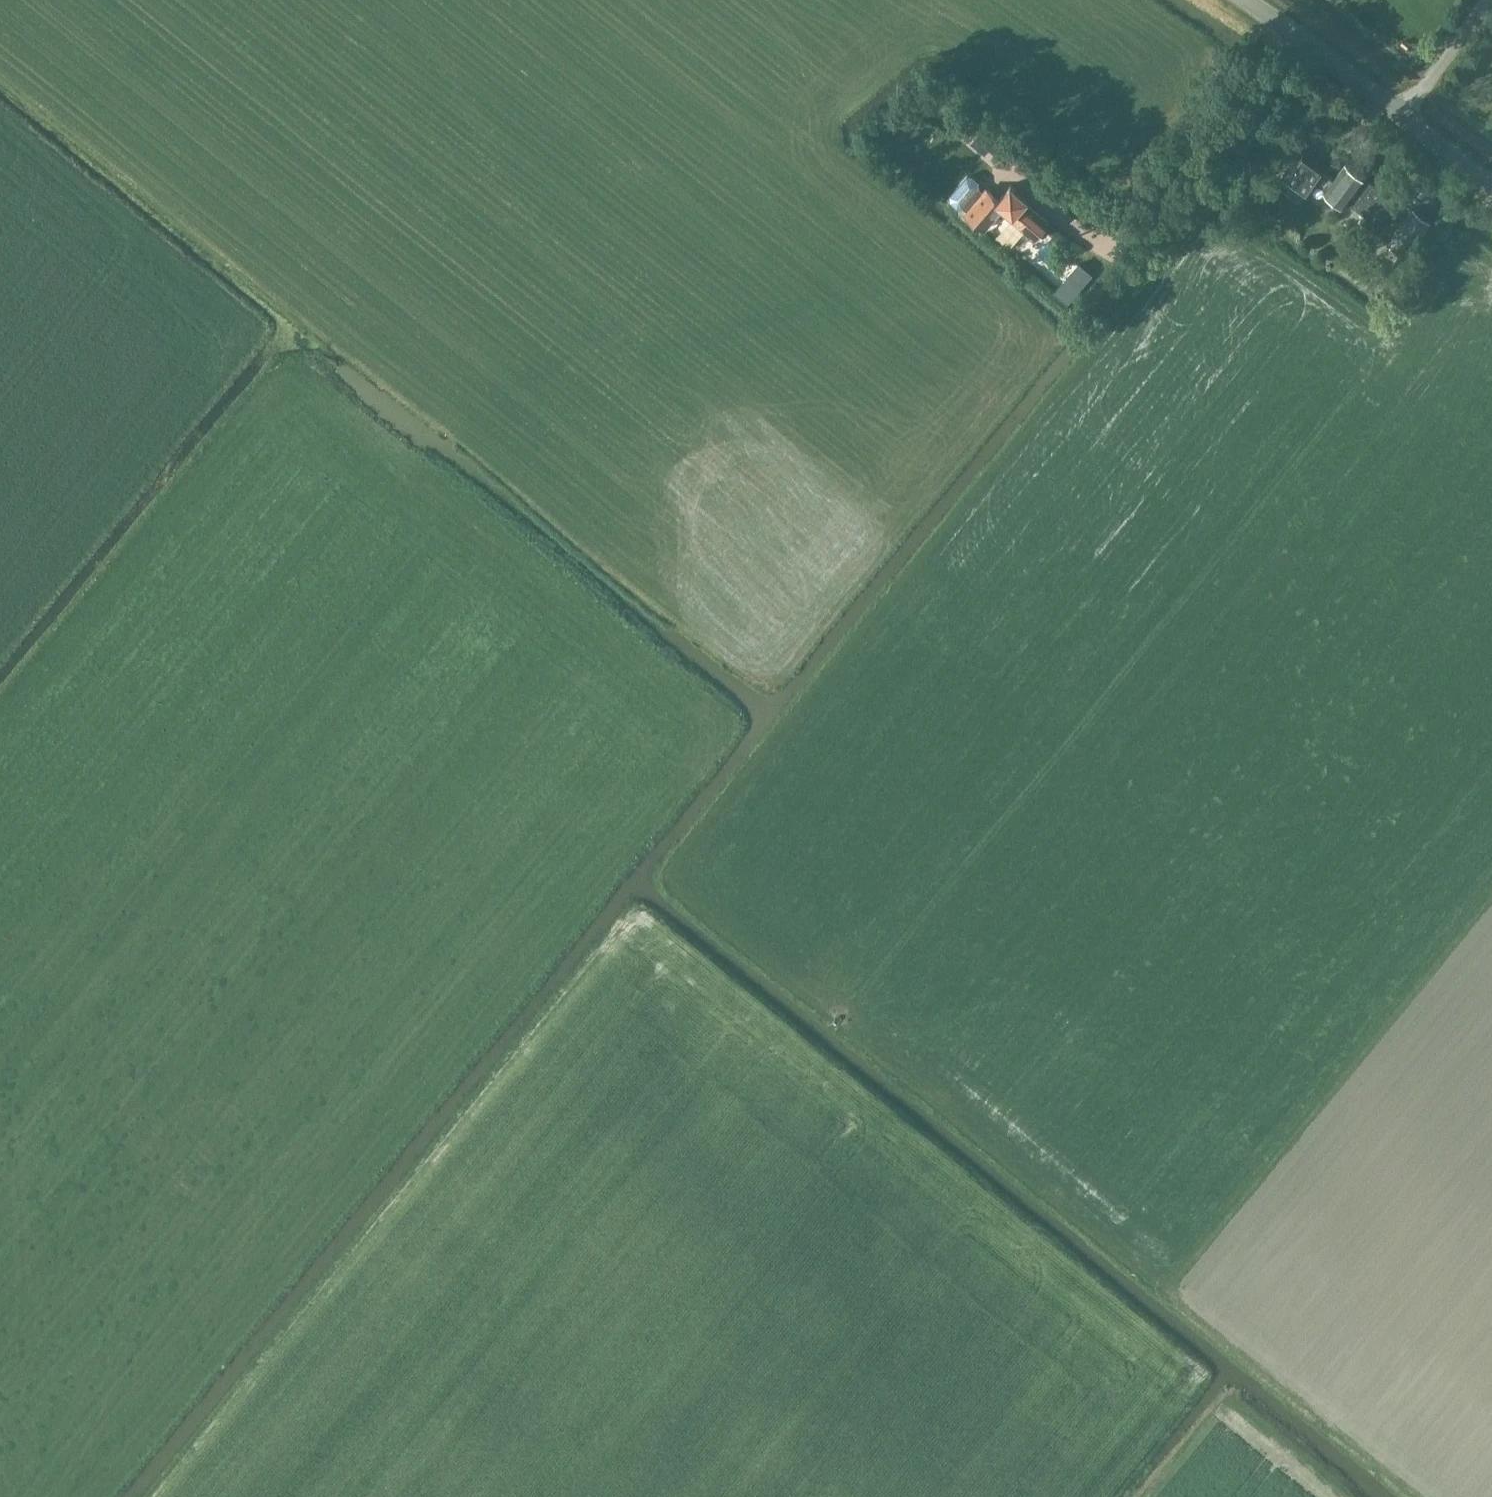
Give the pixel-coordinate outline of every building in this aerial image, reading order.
[(950,98),(942,108),(953,117),(961,106),(950,98)] [(966,105),(961,111),(970,119),(975,113),(966,105)] [(970,142),(986,155),(991,149),(1001,157),(1013,141),(986,121),(970,142)] [(1323,172),(1325,169),(1302,152),(1283,178),(1306,195),(1316,182),(1326,190),(1325,191),(1345,206),(1348,202),(1365,214),(1360,222),(1374,232),(1398,199),(1367,176),(1348,161),(1334,179),(1323,172)] [(986,190),(983,193),(978,188),(978,184),(971,178),(967,178),(950,197),(951,202),(957,207),(962,207),(967,212),(965,214),(985,231),(1001,212),(1034,241),(1048,224),(1024,203),(1027,200),(1011,186),(998,201),(986,190)] [(1402,227),(1389,244),(1405,256),(1418,239),(1402,227)] [(1079,263),(1054,292),(1060,297),(1064,300),(1067,303),(1091,274),(1079,263)]
